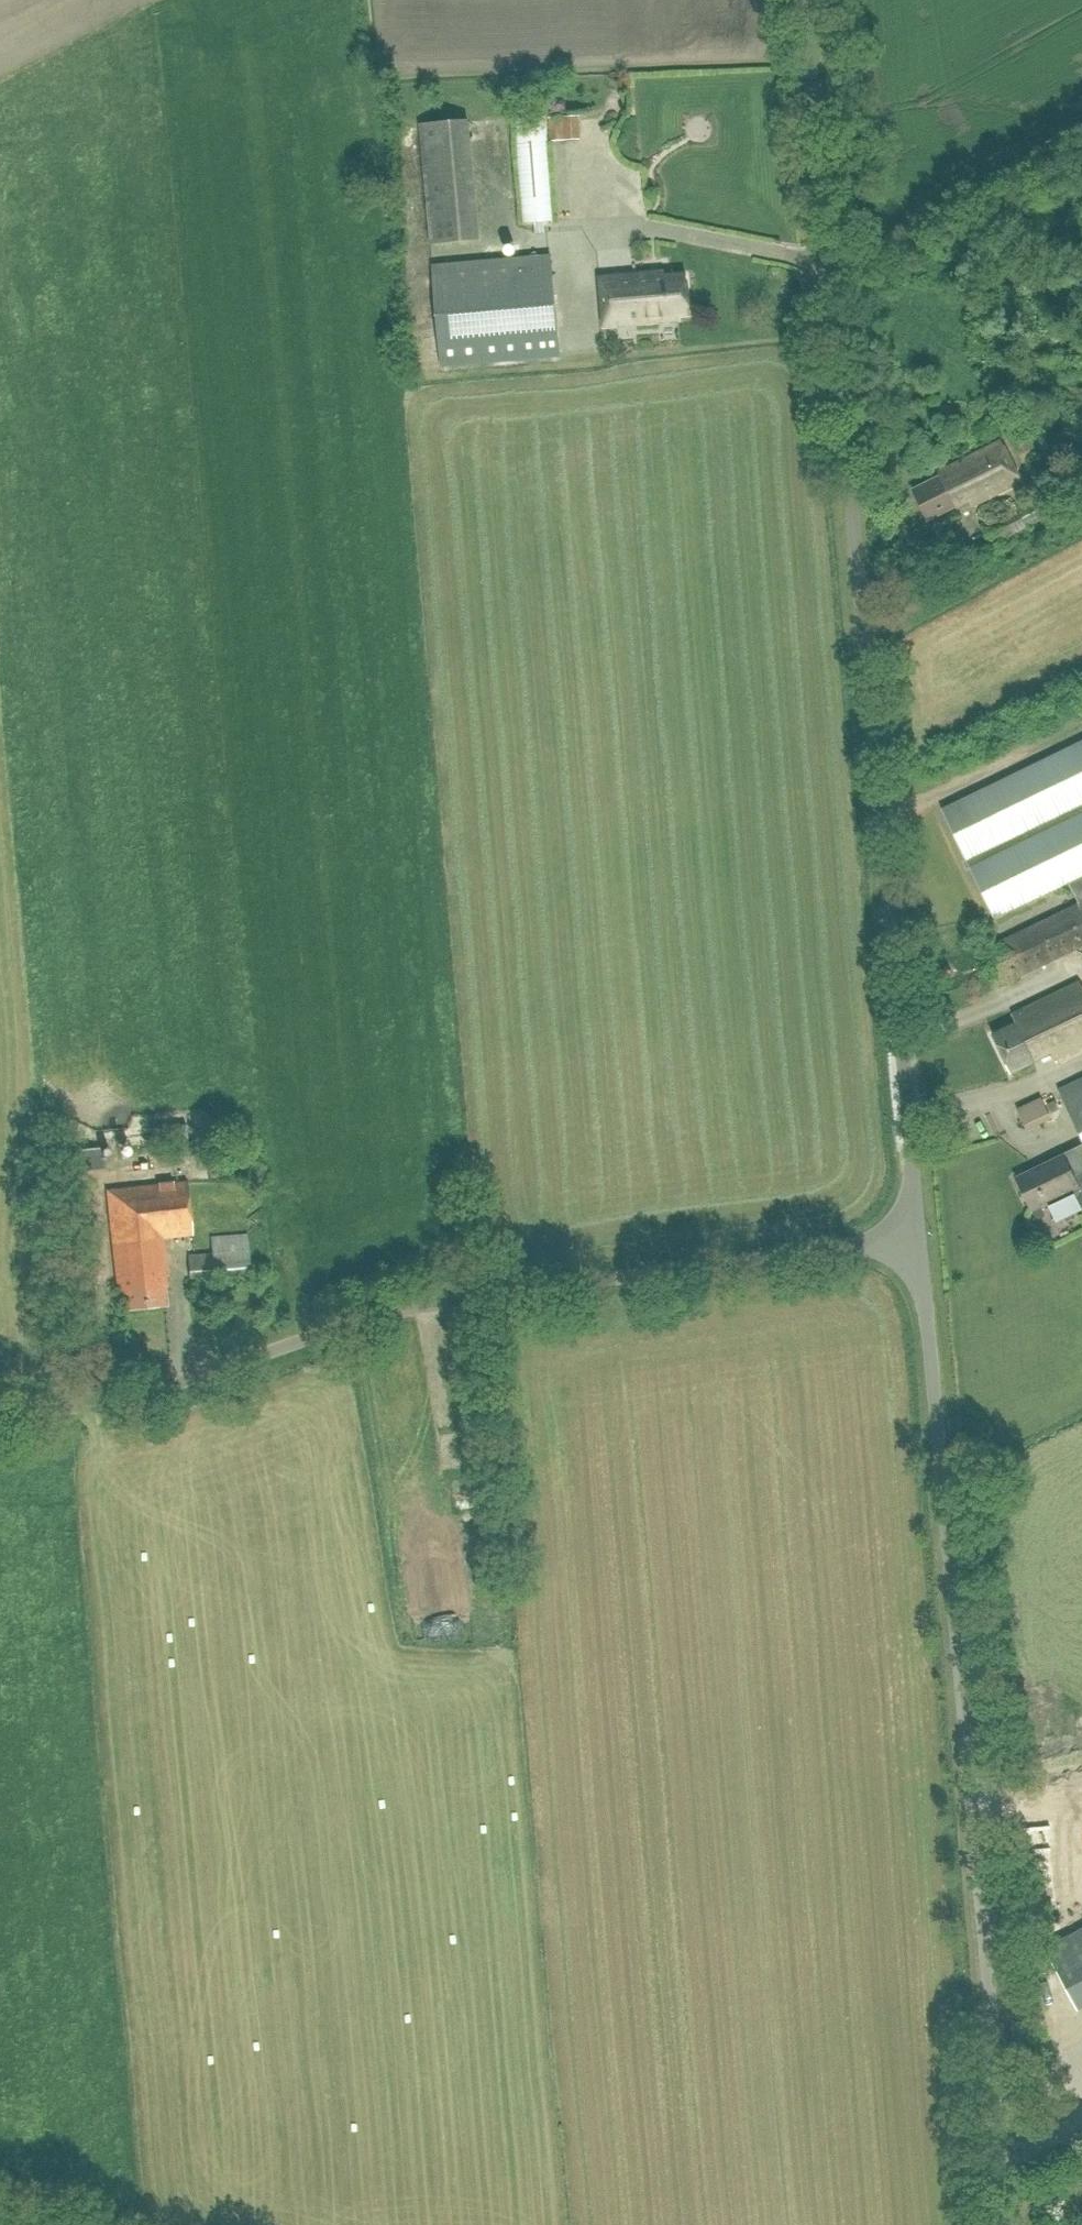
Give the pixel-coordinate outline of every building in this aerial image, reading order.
[(550,142),(565,141),(564,117),(548,118),(550,142)] [(418,124),(429,245),(480,241),(469,119),(418,124)] [(442,368),(560,357),(551,254),(432,265),(442,368)] [(600,278),(604,326),(678,320),(678,316),(690,315),(686,274),(654,277),(653,273),(600,278)] [(1076,418),(1065,431),(1081,444),(1081,443),(1081,423),(1076,418)] [(973,506),(1021,482),(1001,442),(938,473),(940,477),(912,491),(928,521),(969,500),(973,506)] [(940,809),(994,919),(1081,876),(1081,740),(940,809)] [(980,951),(998,989),(1081,948),(1081,902),(980,951)] [(1056,1062),(1081,1050),(1081,989),(1079,982),(1011,1015),(1015,1023),(992,1035),(1011,1074),(1052,1054),(1056,1062)] [(1058,1090),(1081,1140),(1081,1078),(1058,1090)] [(1018,1110),(1027,1130),(1051,1119),(1042,1099),(1018,1110)] [(1059,1110),(1055,1101),(1047,1105),(1051,1113),(1059,1110)] [(153,1145),(187,1141),(186,1124),(151,1127),(153,1145)] [(68,1312),(95,1309),(84,1170),(103,1169),(102,1148),(53,1151),(68,1312)] [(1081,1208),(1081,1172),(1074,1176),(1064,1155),(1016,1178),(1031,1210),(1048,1202),(1057,1220),(1081,1208)] [(165,1239),(193,1236),(187,1180),(106,1189),(117,1292),(122,1291),(124,1310),(166,1306),(164,1287),(167,1287),(166,1277),(169,1276),(165,1239)] [(211,1252),(187,1254),(189,1280),(250,1275),(247,1234),(210,1237),(211,1252)] [(1051,1987),(1053,2033),(1081,2031),(1081,1985),(1051,1987)]
